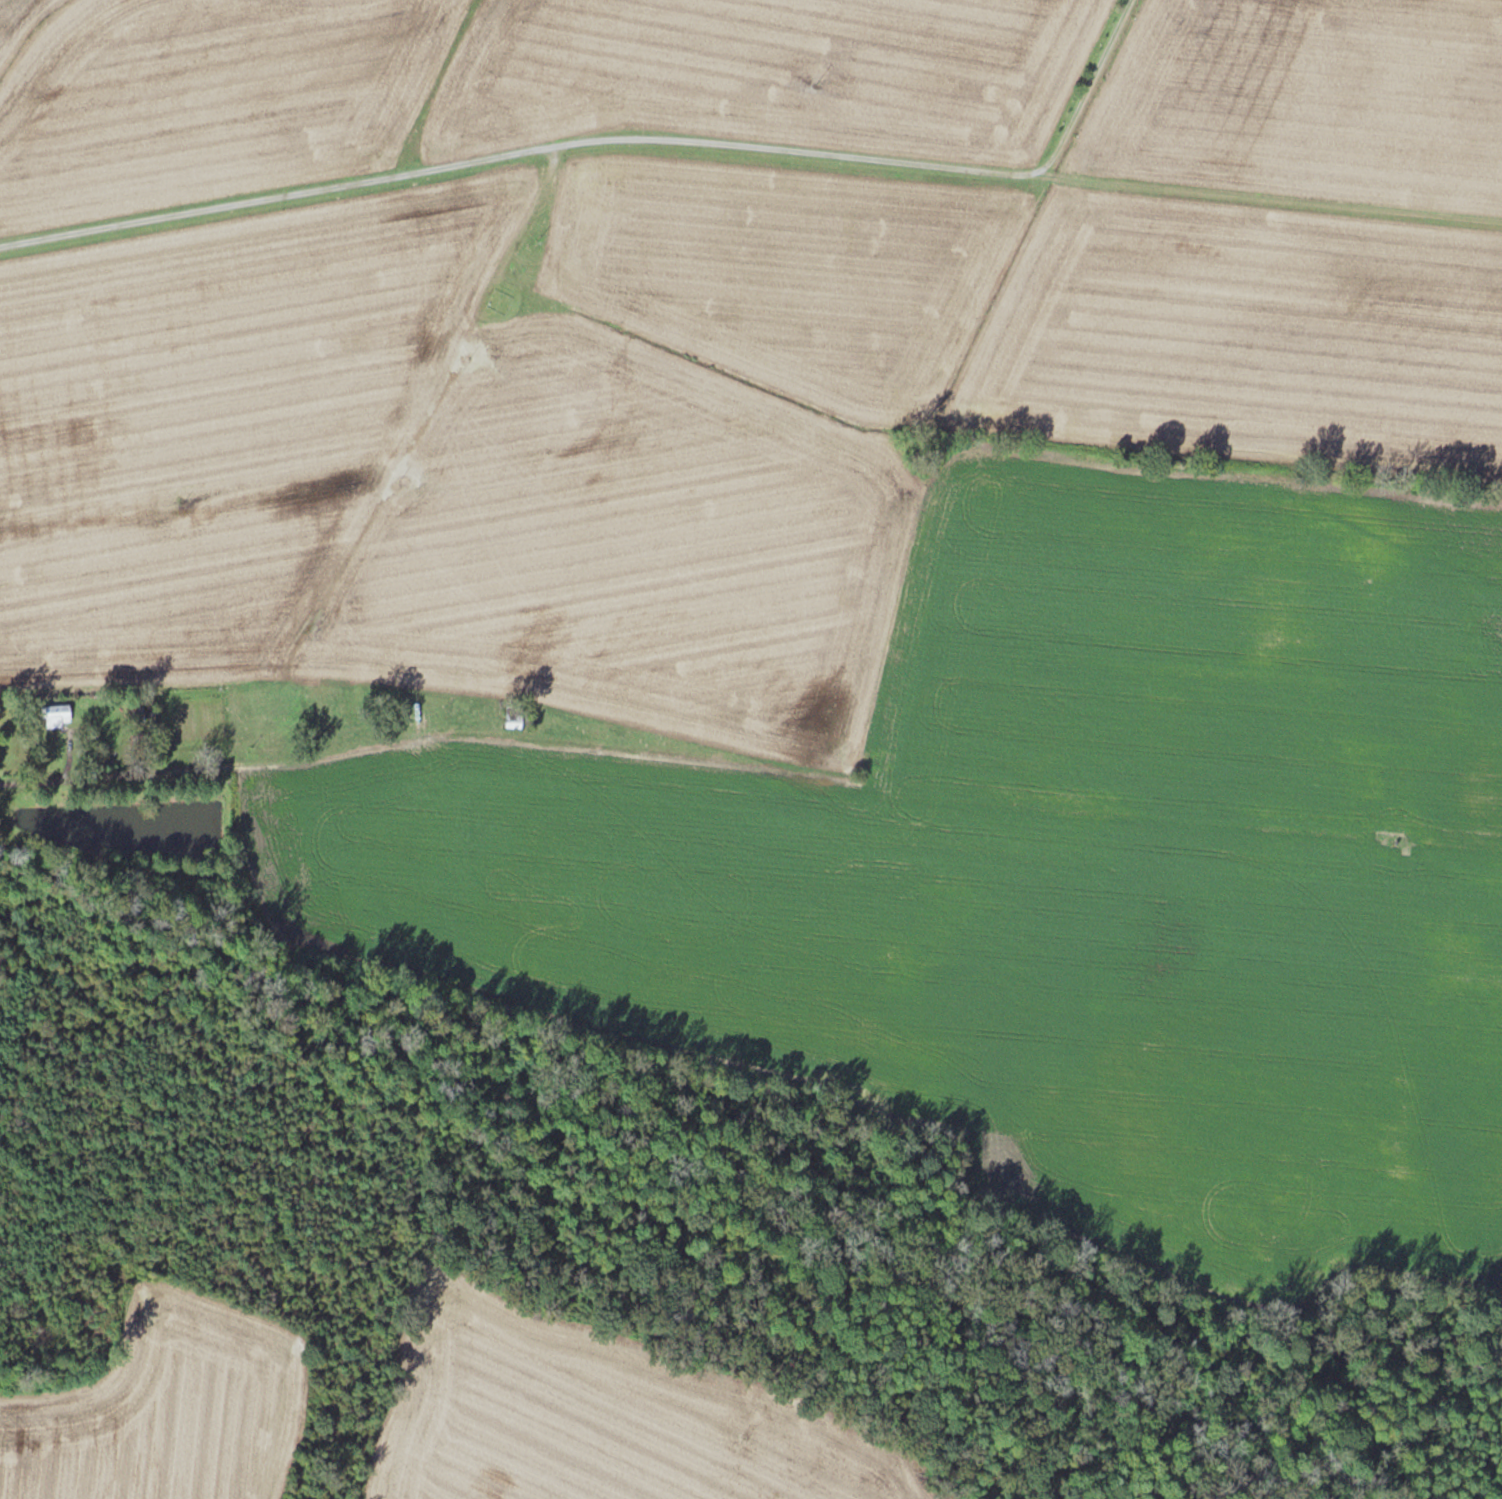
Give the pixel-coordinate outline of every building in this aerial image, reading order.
[(75,726),(75,705),(47,705),(47,726),(75,726)] [(508,727),(531,727),(531,707),(508,707),(508,727)]
